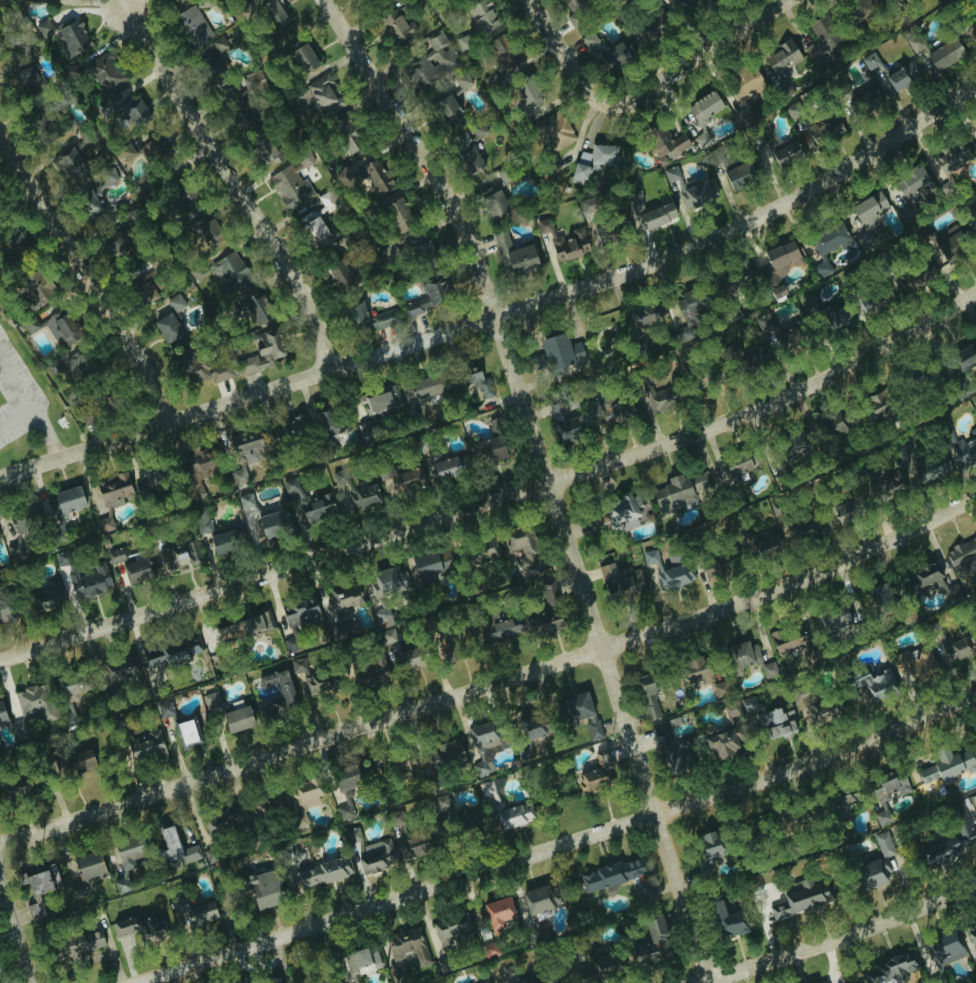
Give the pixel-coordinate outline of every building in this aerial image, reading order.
[(65,10),(71,0),(45,0),(65,10)] [(282,0),(265,0),(262,1),(270,30),(288,25),(282,0)] [(467,8),(480,33),(498,23),(486,0),(482,0),(467,8)] [(697,0),(674,0),(679,9),(697,0)] [(868,1),(863,0),(850,0),(848,8),(865,12),(868,1)] [(194,50),(214,37),(193,5),(173,18),(194,50)] [(413,22),(404,27),(396,10),(377,19),(390,45),(417,32),(413,22)] [(635,28),(644,42),(670,25),(662,11),(635,28)] [(821,47),(840,35),(827,13),(807,24),(821,47)] [(55,32),(67,59),(92,47),(79,18),(53,30),(48,20),(35,26),(41,39),(55,32)] [(426,39),(432,51),(405,63),(415,86),(459,66),(443,31),(426,39)] [(581,38),(586,49),(598,44),(592,32),(581,38)] [(456,38),(460,54),(476,49),(472,33),(456,38)] [(925,55),(930,51),(916,33),(905,42),(914,53),(920,49),(925,55)] [(518,64),(504,34),(487,42),(502,72),(518,64)] [(226,73),(219,53),(231,49),(227,38),(199,48),(210,79),(226,73)] [(761,56),(773,76),(803,58),(791,38),(761,56)] [(925,55),(935,73),(964,56),(953,38),(925,55)] [(318,66),(304,43),(287,53),(301,76),(318,66)] [(594,55),(600,73),(629,63),(622,45),(594,55)] [(125,81),(108,52),(84,67),(101,95),(125,81)] [(860,59),(868,72),(880,64),(873,52),(860,59)] [(42,75),(30,60),(8,78),(20,92),(42,75)] [(895,92),(921,75),(912,60),(885,77),(895,92)] [(740,100),(765,88),(755,67),(730,79),(740,100)] [(451,80),(459,93),(473,84),(465,71),(451,80)] [(481,79),(484,88),(497,84),(494,74),(481,79)] [(321,112),(337,100),(320,76),(304,88),(321,112)] [(511,89),(519,103),(511,107),(516,117),(540,103),(527,80),(511,89)] [(837,96),(843,105),(852,100),(860,112),(880,100),(870,83),(851,94),(848,89),(837,96)] [(724,107),(711,90),(685,109),(691,116),(682,122),(701,149),(712,141),(703,128),(709,123),(707,119),(724,107)] [(465,120),(447,94),(430,105),(448,131),(465,120)] [(119,109),(135,128),(150,116),(135,96),(119,109)] [(226,114),(239,132),(255,121),(243,103),(226,114)] [(575,138),(556,111),(533,127),(553,154),(575,138)] [(363,147),(348,115),(332,123),(347,155),(363,147)] [(813,148),(844,132),(836,117),(806,132),(813,148)] [(683,132),(673,138),(665,125),(644,138),(660,165),(691,146),(683,132)] [(243,135),(256,165),(276,157),(264,126),(243,135)] [(468,144),(466,131),(454,134),(456,146),(468,144)] [(753,150),(766,144),(760,131),(747,138),(753,150)] [(136,147),(143,160),(166,149),(159,136),(136,147)] [(972,158),(960,138),(926,161),(938,180),(972,158)] [(802,158),(796,141),(767,153),(774,169),(802,158)] [(125,163),(137,155),(130,143),(117,150),(125,163)] [(460,155),(471,173),(488,163),(476,144),(460,155)] [(616,147),(591,145),(591,153),(575,152),(573,183),(583,184),(584,170),(603,172),(603,165),(615,165),(616,147)] [(87,175),(70,148),(52,159),(69,186),(87,175)] [(314,197),(306,179),(300,181),(295,172),(314,163),(309,154),(267,174),(285,211),(314,197)] [(334,175),(344,192),(363,181),(373,198),(392,187),(376,159),(349,174),(346,168),(334,175)] [(755,183),(750,163),(724,169),(729,189),(755,183)] [(902,224),(918,215),(913,207),(924,200),(922,196),(934,189),(920,165),(893,181),(907,205),(895,212),(902,224)] [(662,170),(666,183),(680,180),(676,166),(662,170)] [(73,198),(94,223),(105,213),(95,200),(120,179),(110,167),(73,198)] [(694,183),(694,180),(680,183),(686,207),(719,199),(714,179),(694,183)] [(479,199),(491,221),(510,212),(497,189),(479,199)] [(677,219),(671,203),(646,212),(638,189),(623,194),(638,234),(677,219)] [(887,208),(878,191),(849,207),(863,232),(854,237),(861,250),(874,242),(868,231),(881,224),(876,214),(887,208)] [(581,214),(598,209),(594,196),(577,201),(581,214)] [(408,218),(402,198),(387,202),(396,234),(406,232),(402,220),(408,218)] [(223,240),(209,214),(190,224),(203,250),(223,240)] [(317,214),(304,221),(319,249),(332,242),(317,214)] [(549,264),(590,254),(583,226),(571,229),(574,238),(558,242),(551,214),(536,218),(549,264)] [(593,228),(597,244),(632,235),(628,219),(593,228)] [(839,245),(842,250),(852,245),(840,223),(809,240),(818,257),(839,245)] [(935,234),(942,261),(965,255),(958,228),(935,234)] [(2,245),(6,243),(13,252),(25,244),(14,229),(0,239),(0,242),(2,245)] [(100,242),(112,261),(130,250),(119,231),(100,242)] [(531,245),(511,250),(506,231),(492,235),(504,277),(537,267),(531,245)] [(411,248),(417,261),(433,255),(428,241),(411,248)] [(802,264),(792,241),(763,253),(768,264),(762,266),(769,281),(792,271),(791,268),(802,264)] [(208,265),(214,276),(220,273),(225,284),(216,288),(222,300),(252,285),(235,251),(208,265)] [(351,281),(340,259),(323,268),(334,289),(351,281)] [(921,282),(909,265),(891,276),(903,294),(921,282)] [(713,276),(716,294),(753,288),(751,270),(713,276)] [(27,312),(45,304),(40,293),(42,292),(34,275),(20,281),(29,302),(23,305),(27,312)] [(158,297),(146,276),(131,285),(142,306),(158,297)] [(405,316),(451,301),(444,277),(420,284),(424,297),(402,304),(405,316)] [(895,299),(886,287),(879,293),(875,289),(854,305),(861,314),(863,312),(869,319),(895,299)] [(685,325),(677,329),(682,342),(695,338),(690,325),(701,321),(698,312),(710,307),(703,289),(675,300),(685,325)] [(267,322),(260,310),(267,306),(259,291),(234,304),(243,321),(242,322),(248,333),(267,322)] [(175,313),(186,306),(177,293),(167,300),(175,313)] [(800,298),(802,315),(815,313),(816,322),(827,320),(826,310),(817,311),(814,295),(800,298)] [(367,321),(361,302),(345,307),(351,326),(367,321)] [(377,330),(400,322),(396,308),(372,316),(377,330)] [(165,345),(182,335),(169,313),(152,323),(165,345)] [(753,325),(775,346),(787,334),(764,313),(753,325)] [(29,335),(44,325),(54,340),(59,337),(66,346),(80,337),(64,315),(58,319),(54,314),(39,324),(33,316),(22,323),(29,335)] [(257,361),(238,364),(239,373),(273,368),(272,359),(282,358),(278,329),(261,331),(262,341),(255,342),(257,361)] [(580,341),(567,345),(564,334),(538,341),(542,354),(531,357),(535,370),(549,367),(551,377),(564,373),(562,365),(576,361),(577,366),(586,363),(580,341)] [(955,373),(975,366),(970,346),(948,353),(955,373)] [(81,377),(94,370),(85,351),(66,359),(71,368),(76,366),(81,377)] [(43,366),(50,377),(61,370),(55,359),(43,366)] [(488,376),(481,378),(477,364),(462,368),(472,402),(493,396),(488,376)] [(415,401),(441,394),(435,374),(409,381),(415,401)] [(645,387),(643,374),(632,375),(634,394),(640,393),(642,409),(670,406),(668,392),(664,393),(663,385),(645,387)] [(393,389),(364,398),(370,416),(399,406),(393,389)] [(868,420),(893,412),(886,390),(861,398),(868,420)] [(76,406),(83,425),(100,419),(97,412),(106,409),(102,397),(76,406)] [(629,397),(599,408),(605,427),(636,416),(629,397)] [(350,403),(355,421),(366,418),(362,400),(350,403)] [(581,434),(580,416),(566,417),(565,405),(552,405),(554,435),(581,434)] [(278,424),(287,441),(318,425),(326,440),(343,431),(330,406),(305,420),(301,412),(278,424)] [(841,410),(822,411),(824,435),(843,434),(841,410)] [(975,458),(975,427),(968,431),(972,438),(962,443),(960,438),(949,444),(961,466),(975,458)] [(778,438),(784,456),(809,448),(803,429),(778,438)] [(248,463),(247,457),(266,451),(261,433),(230,441),(237,466),(248,463)] [(951,470),(943,451),(918,462),(909,443),(895,449),(904,470),(912,466),(919,484),(951,470)] [(461,474),(460,470),(465,468),(463,464),(457,466),(454,455),(439,460),(436,451),(428,453),(437,481),(461,474)] [(721,461),(730,484),(735,482),(732,474),(751,468),(745,452),(721,461)] [(198,480),(213,469),(200,453),(186,465),(198,480)] [(145,480),(133,484),(138,500),(153,495),(148,481),(165,476),(161,461),(141,467),(145,480)] [(394,474),(391,465),(385,467),(394,495),(425,485),(418,465),(394,474)] [(115,530),(109,508),(123,504),(122,499),(133,497),(126,471),(114,474),(116,479),(94,484),(99,502),(93,504),(100,534),(115,530)] [(659,516),(684,509),(682,504),(695,500),(693,493),(709,488),(704,472),(681,479),(679,474),(666,478),(668,485),(651,490),(659,516)] [(899,480),(893,475),(889,480),(885,477),(877,487),(888,495),(899,480)] [(285,494),(299,492),(296,478),(282,480),(285,494)] [(85,508),(78,485),(50,494),(56,517),(85,508)] [(240,508),(254,504),(250,491),(236,495),(240,508)] [(600,507),(612,529),(629,520),(640,514),(628,492),(600,507)] [(300,502),(304,522),(335,515),(331,495),(300,502)] [(831,506),(836,523),(865,514),(859,497),(831,506)] [(14,534),(41,526),(35,505),(8,513),(14,534)] [(256,516),(262,538),(289,532),(284,509),(256,516)] [(214,555),(240,549),(234,526),(212,531),(207,511),(194,514),(199,535),(208,533),(214,555)] [(507,552),(519,548),(522,556),(515,559),(518,569),(511,571),(514,580),(542,571),(527,525),(501,534),(507,552)] [(745,548),(752,559),(781,543),(774,531),(745,548)] [(473,563),(499,557),(494,536),(468,542),(473,563)] [(968,573),(964,565),(975,560),(975,536),(944,551),(956,578),(968,573)] [(197,547),(190,549),(188,542),(155,552),(160,570),(172,567),(173,569),(201,561),(197,547)] [(106,552),(110,565),(120,563),(126,584),(151,577),(145,555),(126,560),(123,547),(106,552)] [(411,559),(416,579),(454,569),(448,548),(411,559)] [(641,552),(644,567),(652,565),(657,590),(688,583),(681,552),(667,555),(669,568),(661,569),(657,549),(641,552)] [(57,567),(70,563),(67,551),(54,554),(57,567)] [(729,554),(699,560),(703,577),(733,570),(729,554)] [(944,576),(934,558),(906,573),(920,600),(944,588),(940,579),(944,576)] [(112,590),(105,561),(93,564),(96,573),(78,577),(76,570),(67,572),(74,599),(112,590)] [(599,566),(608,601),(645,591),(639,569),(631,572),(629,566),(615,569),(613,562),(599,566)] [(370,583),(375,600),(410,590),(405,573),(398,574),(396,566),(371,573),(374,582),(370,583)] [(341,616),(351,612),(349,608),(365,602),(355,579),(327,591),(334,610),(338,608),(341,616)] [(886,580),(866,590),(874,607),(894,597),(886,580)] [(948,603),(961,598),(956,584),(943,588),(948,603)] [(30,591),(34,611),(65,605),(62,586),(30,591)] [(321,625),(312,594),(280,602),(288,633),(321,625)] [(844,603),(848,616),(858,613),(854,600),(844,603)] [(380,624),(392,616),(384,605),(373,614),(380,624)] [(819,609),(820,628),(846,627),(846,608),(819,609)] [(561,630),(558,611),(525,617),(528,636),(561,630)] [(213,628),(219,649),(274,632),(267,612),(213,628)] [(481,618),(484,641),(521,636),(518,613),(481,618)] [(941,659),(942,658),(948,668),(975,652),(975,651),(965,631),(947,641),(937,623),(925,630),(941,659)] [(777,655),(799,647),(805,665),(815,662),(801,624),(769,635),(777,655)] [(392,646),(399,671),(419,666),(414,648),(400,651),(394,628),(380,632),(384,648),(392,646)] [(430,662),(452,660),(451,632),(429,633),(430,662)] [(182,638),(142,649),(148,670),(205,654),(200,635),(182,640),(182,638)] [(285,653),(298,651),(297,638),(284,639),(285,653)] [(756,644),(749,646),(747,640),(723,648),(732,671),(762,660),(756,644)] [(901,685),(937,671),(927,645),(891,659),(901,685)] [(686,683),(710,674),(702,654),(678,664),(686,683)] [(108,681),(138,675),(134,656),(104,662),(108,681)] [(287,675),(291,686),(296,684),(301,698),(329,688),(323,672),(314,676),(307,656),(291,662),(295,672),(287,675)] [(390,680),(383,656),(349,666),(356,690),(390,680)] [(778,675),(773,661),(759,666),(764,679),(778,675)] [(294,700),(285,669),(258,677),(261,687),(277,683),(283,703),(294,700)] [(88,698),(80,672),(56,679),(63,705),(88,698)] [(654,691),(662,689),(659,672),(636,677),(645,722),(660,719),(654,691)] [(863,696),(865,702),(892,694),(887,676),(852,687),(855,698),(863,696)] [(711,684),(714,698),(728,695),(725,681),(711,684)] [(801,726),(835,719),(833,710),(836,710),(835,702),(817,706),(812,684),(793,689),(801,726)] [(15,690),(19,717),(38,713),(40,722),(51,720),(45,685),(15,690)] [(202,695),(206,710),(220,706),(216,691),(202,695)] [(604,738),(596,716),(593,717),(585,692),(561,700),(569,723),(578,721),(586,744),(604,738)] [(744,713),(755,710),(751,696),(740,700),(744,713)] [(741,753),(732,718),(737,717),(734,703),(723,706),(729,728),(705,735),(712,761),(741,753)] [(221,713),(227,734),(252,726),(246,705),(221,713)] [(259,724),(273,720),(268,706),(255,710),(259,724)] [(759,730),(764,728),(767,739),(797,731),(791,709),(779,713),(778,708),(755,715),(759,730)] [(540,736),(532,714),(514,720),(523,745),(515,748),(520,762),(535,756),(529,740),(540,736)] [(195,744),(192,720),(175,722),(179,747),(195,744)] [(476,777),(495,771),(487,747),(496,744),(489,721),(467,728),(478,763),(472,765),(476,777)] [(129,759),(163,756),(160,729),(124,733),(124,738),(126,738),(129,759)] [(656,734),(666,774),(692,768),(684,736),(670,740),(668,730),(656,734)] [(424,772),(461,763),(455,740),(419,749),(424,772)] [(968,748),(950,755),(947,748),(934,753),(938,763),(916,771),(922,784),(939,778),(941,785),(956,779),(955,774),(967,770),(968,773),(975,770),(975,769),(968,748)] [(95,766),(90,749),(59,758),(64,775),(95,766)] [(615,772),(607,751),(594,756),(598,767),(574,776),(582,795),(608,784),(605,776),(615,772)] [(413,771),(408,759),(396,765),(402,776),(413,771)] [(339,822),(355,817),(347,790),(361,786),(359,781),(372,777),(368,762),(329,773),(339,807),(335,808),(339,822)] [(868,783),(879,811),(873,814),(878,826),(890,822),(882,800),(898,794),(898,796),(910,792),(902,770),(868,783)] [(10,802),(31,788),(21,773),(0,787),(0,788),(10,802)] [(323,794),(316,777),(290,786),(300,814),(292,817),(297,829),(308,825),(302,809),(319,803),(316,797),(323,794)] [(834,812),(853,804),(846,788),(827,796),(834,812)] [(276,811),(272,796),(248,803),(253,818),(276,811)] [(533,822),(530,804),(495,810),(498,828),(533,822)] [(240,824),(234,806),(201,817),(207,836),(240,824)] [(449,820),(461,828),(465,823),(464,823),(469,816),(458,808),(449,820)] [(808,817),(799,808),(790,818),(799,827),(808,817)] [(402,811),(387,812),(388,826),(404,825),(402,811)] [(918,846),(924,865),(975,849),(975,843),(969,821),(951,827),(953,836),(918,846)] [(156,852),(159,864),(180,858),(171,826),(158,829),(164,850),(156,852)] [(362,845),(358,828),(348,830),(358,873),(396,863),(390,838),(362,845)] [(439,849),(439,830),(402,831),(402,850),(439,849)] [(873,835),(880,856),(855,865),(863,888),(892,878),(885,857),(895,854),(887,831),(873,835)] [(693,837),(699,864),(702,877),(710,875),(706,858),(720,854),(715,832),(693,837)] [(131,890),(126,870),(134,868),(131,859),(145,856),(139,834),(112,842),(120,872),(112,875),(117,894),(131,890)] [(179,850),(182,867),(198,864),(195,847),(179,850)] [(72,857),(78,881),(70,883),(74,900),(97,894),(93,879),(105,875),(99,850),(72,857)] [(348,875),(343,857),(295,871),(300,889),(348,875)] [(579,873),(584,894),(618,886),(617,882),(645,875),(641,858),(620,863),(579,873)] [(29,895),(59,888),(54,863),(16,871),(19,887),(27,886),(29,895)] [(252,911),(282,902),(272,870),(242,879),(252,911)] [(785,903),(768,908),(773,921),(832,901),(825,881),(813,885),(810,877),(791,884),(793,890),(782,894),(785,903)] [(527,914),(559,907),(554,884),(522,891),(527,914)] [(500,922),(515,917),(508,896),(481,905),(491,932),(502,928),(500,922)] [(218,920),(211,901),(187,909),(182,897),(170,902),(179,927),(186,925),(188,930),(218,920)] [(747,932),(740,910),(725,914),(720,899),(709,902),(721,940),(747,932)] [(44,917),(39,901),(26,906),(31,921),(44,917)] [(117,938),(137,932),(140,942),(168,933),(162,913),(154,916),(152,910),(138,914),(112,922),(117,938)] [(448,938),(471,931),(465,913),(428,923),(438,957),(452,953),(448,938)] [(643,919),(648,943),(630,946),(634,965),(671,958),(662,915),(643,919)] [(975,945),(975,923),(964,927),(972,947),(975,945)] [(419,926),(385,936),(395,972),(390,973),(393,982),(407,982),(409,982),(402,961),(415,957),(418,967),(430,963),(419,926)] [(105,946),(99,927),(56,940),(61,959),(105,946)] [(961,956),(956,931),(927,938),(933,962),(961,956)] [(498,942),(482,944),(485,959),(500,956),(498,942)] [(355,974),(379,969),(374,946),(338,954),(344,982),(356,982),(355,974)] [(863,973),(867,982),(890,982),(919,972),(910,950),(874,964),(875,969),(863,973)]
